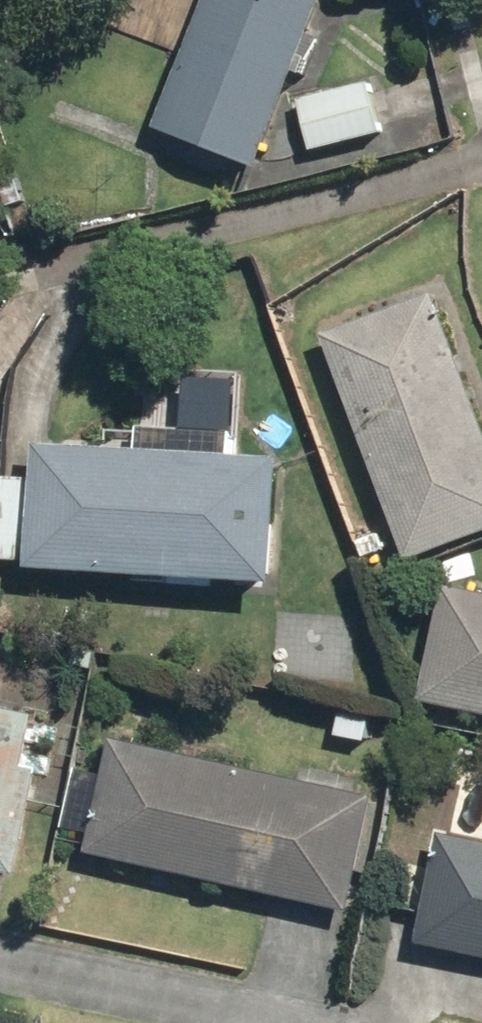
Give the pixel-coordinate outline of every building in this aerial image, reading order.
[(152,131),(255,173),(294,76),(302,80),(317,42),(309,39),(323,5),(315,0),(205,0),(152,131)] [(373,84),(297,101),(309,154),(385,136),(373,84)] [(320,338),(404,566),(481,537),(481,427),(433,296),(320,338)] [(135,454),(32,448),(24,574),(135,581),(135,585),(211,589),(211,587),(270,591),(278,463),(238,460),(239,437),(136,431),(135,454)] [(22,564),(27,482),(0,481),(0,563),(22,564)] [(418,706),(481,720),(481,597),(443,588),(418,706)] [(16,879),(38,772),(25,770),(35,719),(0,712),(0,876),(16,879)] [(373,802),(110,742),(84,857),(347,916),(373,802)] [(438,837),(415,949),(481,963),(481,846),(438,837)]
